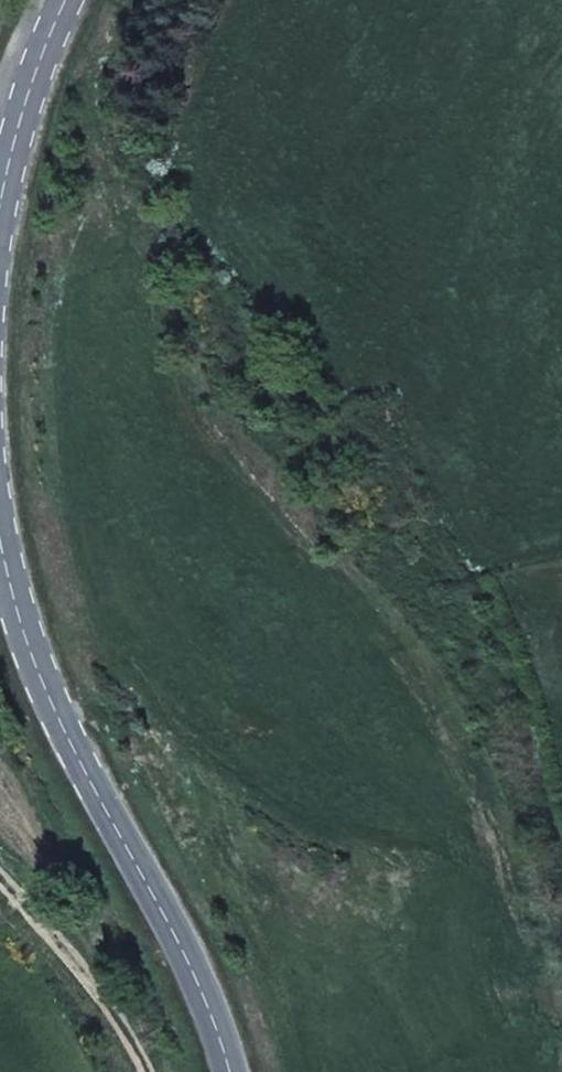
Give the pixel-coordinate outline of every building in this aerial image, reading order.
[(178,246),(178,244),(177,242),(176,240),(174,239),(172,238),(170,238),(168,239),(166,240),(164,242),(164,244),(164,246),(165,248),(166,250),(168,251),(170,252),(172,252),(174,251),(176,250),(177,248),(178,246)]
